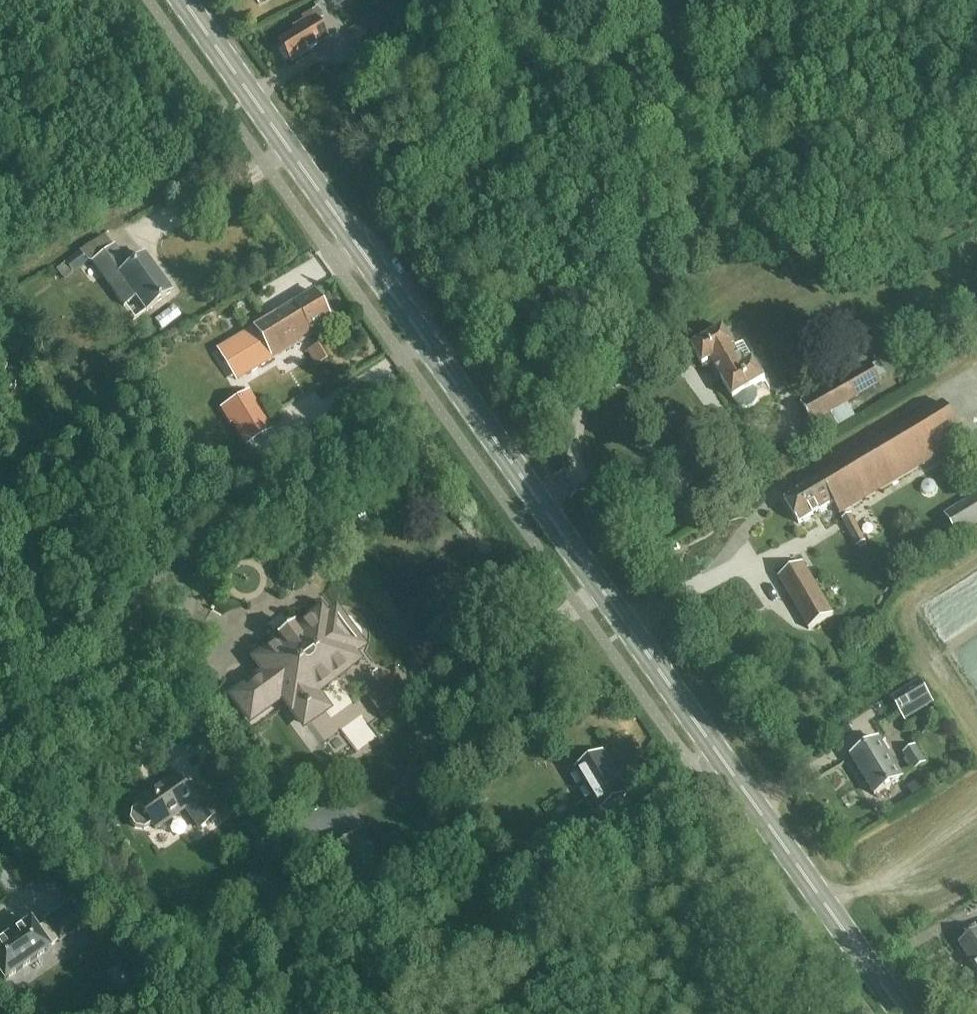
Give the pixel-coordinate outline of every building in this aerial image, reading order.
[(276,42),(289,63),(327,39),(317,22),(322,19),(316,9),(300,19),(302,22),(291,29),(293,32),(276,42)] [(350,30),(364,52),(385,39),(372,17),(350,30)] [(144,255),(128,267),(105,236),(79,252),(56,271),(63,280),(87,262),(93,263),(123,303),(135,295),(145,309),(170,290),(144,255)] [(216,349),(235,381),(313,336),(309,330),(329,319),(313,292),(216,349)] [(744,344),(736,349),(725,330),(692,349),(704,369),(713,363),(723,380),(722,381),(734,401),(737,406),(743,409),(750,409),(755,405),(758,399),(758,393),(755,389),(766,382),(755,362),(744,344)] [(899,366),(921,356),(918,350),(908,356),(906,352),(895,358),(899,366)] [(801,409),(819,438),(855,416),(849,406),(880,388),(876,381),(887,374),(879,362),(801,409)] [(252,378),(225,394),(238,415),(264,399),(252,378)] [(833,505),(840,518),(966,444),(944,407),(785,500),(800,524),(833,505)] [(959,541),(976,530),(976,500),(946,518),(959,541)] [(852,513),(843,518),(857,545),(866,540),(852,513)] [(779,580),(809,633),(835,618),(804,565),(779,580)] [(237,693),(233,696),(250,719),(282,695),(303,724),(326,707),(314,691),(356,660),(345,645),(346,644),(349,641),(350,636),(350,632),(345,625),(341,624),(336,624),(332,626),(331,626),(320,612),(295,630),(292,625),(277,636),(281,641),(256,659),(265,672),(255,680),(256,681),(248,687),(247,686),(245,687),(246,688),(238,695),(237,693)] [(892,699),(906,722),(934,704),(920,682),(892,699)] [(851,758),(874,796),(903,778),(880,741),(851,758)] [(927,764),(915,746),(903,754),(914,772),(927,764)] [(575,770),(600,811),(628,794),(603,753),(575,770)] [(173,775),(135,801),(132,803),(131,804),(129,808),(128,810),(128,813),(132,818),(135,823),(137,826),(139,827),(143,828),(146,829),(151,829),(155,828),(185,807),(199,827),(219,813),(201,789),(189,797),(173,775)] [(425,861),(386,815),(355,837),(391,883),(425,861)] [(69,903),(44,921),(45,924),(36,931),(29,923),(0,942),(0,976),(4,981),(50,949),(49,948),(59,941),(60,942),(87,924),(69,903)] [(976,963),(976,932),(958,945),(973,966),(976,963)]
